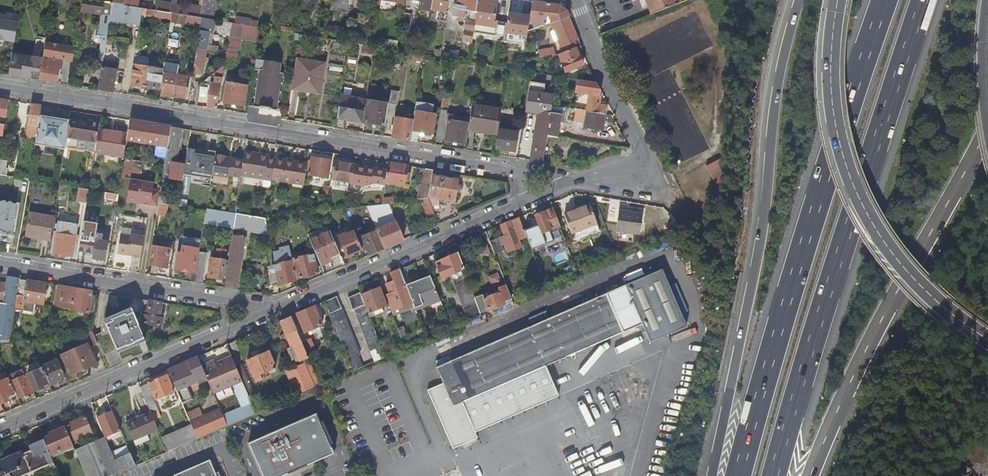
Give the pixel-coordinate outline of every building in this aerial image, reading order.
[(80,0),(70,0),(68,11),(78,12),(80,0)] [(82,11),(101,14),(98,36),(102,36),(98,61),(104,61),(108,33),(109,28),(110,24),(113,4),(105,3),(89,0),(83,0),(82,11)] [(125,6),(138,8),(139,0),(126,0),(125,6)] [(202,18),(213,20),(216,0),(203,0),(202,7),(200,18),(202,18)] [(432,11),(432,9),(433,3),(431,2),(432,0),(420,0),(422,0),(420,9),(432,11)] [(433,3),(432,9),(450,12),(452,0),(434,0),(433,3)] [(478,0),(456,0),(454,11),(457,11),(457,12),(459,13),(459,15),(464,16),(465,10),(469,11),(464,41),(473,42),(474,32),(477,13),(476,12),(478,0)] [(476,12),(477,13),(474,32),(505,37),(508,23),(495,21),(498,0),(478,0),(476,12)] [(508,23),(505,37),(504,42),(526,45),(528,32),(530,22),(531,16),(519,14),(521,0),(511,0),(508,23)] [(690,0),(648,0),(653,14),(690,0)] [(562,6),(533,1),(531,16),(530,22),(546,25),(551,23),(569,16),(568,11),(562,6)] [(156,2),(155,11),(158,11),(169,13),(171,5),(171,4),(156,2)] [(142,15),(143,9),(138,8),(125,6),(113,4),(110,24),(117,25),(118,21),(140,25),(142,15)] [(169,13),(172,13),(187,16),(200,18),(202,7),(189,5),(188,8),(171,5),(169,13)] [(158,11),(155,11),(143,9),(142,15),(157,18),(158,11)] [(172,13),(169,13),(158,11),(157,18),(171,20),(172,13)] [(186,23),(187,16),(172,13),(171,20),(171,23),(186,25),(186,23)] [(411,14),(403,13),(401,28),(409,29),(411,14)] [(202,18),(200,18),(187,16),(186,23),(201,25),(202,18)] [(569,16),(551,23),(558,38),(555,39),(556,42),(559,41),(562,48),(580,41),(569,16)] [(236,24),(242,25),(258,28),(259,22),(252,21),(252,20),(237,18),(236,24)] [(0,21),(0,41),(5,42),(5,40),(16,42),(19,24),(0,21)] [(220,35),(229,37),(232,23),(222,21),(220,35)] [(295,25),(277,22),(276,30),(294,33),(295,25)] [(238,48),(242,25),(236,24),(232,23),(229,37),(228,46),(238,48)] [(200,32),(192,81),(196,81),(197,74),(203,75),(207,51),(216,52),(217,47),(208,45),(209,34),(200,32)] [(10,75),(31,79),(32,71),(41,72),(46,43),(46,41),(37,40),(34,59),(13,55),(10,75)] [(76,48),(46,43),(41,72),(40,80),(56,83),(58,73),(60,74),(62,60),(74,61),(76,48)] [(378,46),(370,45),(365,44),(363,53),(376,55),(378,46)] [(582,46),(560,55),(567,72),(584,65),(580,55),(585,53),(582,46)] [(540,51),(541,58),(557,55),(555,48),(540,51)] [(264,61),(256,59),(255,70),(261,71),(260,79),(257,79),(257,80),(259,80),(258,88),(256,88),(255,90),(258,90),(257,97),(254,97),(254,98),(256,99),(255,108),(261,109),(261,110),(262,110),(263,109),(266,109),(269,110),(269,111),(270,111),(270,110),(276,111),(278,102),(280,102),(281,101),(278,101),(279,92),(282,93),(282,91),(280,91),(281,83),(283,84),(283,83),(281,82),(282,74),(284,75),(284,73),(280,72),(281,62),(265,60),(264,61)] [(293,89),(312,92),(317,62),(297,59),(293,89)] [(104,61),(100,90),(113,92),(117,71),(114,70),(115,63),(104,61)] [(326,63),(317,62),(312,92),(321,94),(326,63)] [(134,86),(145,88),(149,68),(134,65),(130,88),(133,88),(134,86)] [(160,90),(163,72),(163,70),(149,68),(145,88),(160,90)] [(208,108),(218,109),(224,68),(222,68),(210,77),(214,78),(214,83),(211,83),(208,108)] [(163,72),(160,90),(159,95),(174,97),(178,75),(163,72)] [(178,75),(174,97),(174,100),(176,100),(177,97),(184,99),(185,91),(188,91),(188,88),(186,88),(187,76),(178,75)] [(589,104),(588,111),(607,114),(608,106),(606,106),(600,105),(601,101),(602,92),(597,82),(578,79),(576,92),(591,95),(589,104)] [(552,110),(553,105),(555,96),(544,94),(546,85),(531,82),(526,112),(536,114),(537,111),(542,112),(535,149),(546,150),(548,135),(552,110)] [(247,86),(227,83),(224,103),(244,106),(247,86)] [(466,144),(468,129),(470,121),(467,120),(466,123),(450,120),(448,110),(449,102),(452,103),(454,90),(445,89),(443,102),(441,109),(436,138),(466,144)] [(399,91),(391,90),(389,104),(397,105),(399,91)] [(365,100),(341,97),(338,119),(362,122),(365,100)] [(1,128),(5,129),(9,101),(0,99),(0,117),(3,117),(2,121),(1,128)] [(365,123),(385,126),(389,104),(369,100),(365,123)] [(37,136),(40,116),(42,106),(32,104),(27,135),(37,136)] [(502,110),(472,105),(470,121),(468,129),(498,134),(502,110)] [(419,109),(416,108),(414,121),(412,131),(433,134),(436,115),(419,112),(419,109)] [(552,110),(548,135),(558,136),(561,121),(563,122),(565,112),(552,110)] [(514,128),(523,129),(526,112),(521,111),(519,120),(516,119),(514,128)] [(604,130),(607,114),(588,111),(586,127),(604,130)] [(40,116),(37,136),(36,145),(46,146),(56,148),(65,150),(66,147),(67,138),(70,122),(70,121),(40,116)] [(410,141),(412,131),(414,121),(396,118),(393,138),(410,141)] [(131,121),(128,136),(127,144),(130,144),(130,141),(168,147),(172,127),(131,121)] [(98,133),(99,131),(100,123),(91,122),(90,125),(87,124),(70,122),(67,138),(97,142),(98,133)] [(182,129),(172,127),(168,147),(166,159),(165,166),(162,186),(161,192),(159,203),(166,204),(170,179),(183,181),(184,175),(192,176),(192,175),(212,178),(213,175),(216,156),(208,155),(209,151),(189,148),(186,166),(176,164),(182,129)] [(707,152),(702,131),(690,134),(688,128),(671,131),(677,159),(707,152)] [(518,133),(500,130),(496,149),(515,152),(518,133)] [(125,158),(127,144),(128,136),(114,134),(114,136),(98,133),(97,142),(95,152),(95,153),(125,158)] [(97,142),(67,138),(66,147),(95,152),(97,142)] [(55,156),(56,148),(46,146),(45,154),(55,156)] [(535,149),(533,161),(544,162),(546,150),(535,149)] [(273,179),(276,159),(276,158),(260,156),(253,154),(245,153),(243,162),(241,175),(273,180),(273,179)] [(241,178),(241,175),(243,162),(233,160),(227,159),(227,157),(216,155),(216,156),(213,175),(230,178),(230,176),(241,178)] [(308,161),(308,165),(307,170),(311,171),(310,175),(328,178),(331,161),(313,158),(312,161),(308,161)] [(305,184),(307,170),(308,165),(295,163),(295,165),(286,164),(286,161),(276,159),(273,179),(305,184)] [(708,164),(714,177),(726,171),(720,159),(708,164)] [(7,177),(8,170),(5,170),(7,162),(0,161),(0,175),(7,177)] [(356,165),(334,161),(332,173),(335,173),(334,180),(340,181),(340,185),(345,186),(346,181),(352,182),(353,182),(353,180),(355,168),(356,165)] [(388,173),(386,183),(406,185),(409,166),(390,163),(388,173)] [(386,183),(388,173),(374,171),(375,168),(356,165),(355,168),(353,180),(353,182),(364,184),(375,183),(385,185),(385,182),(386,183)] [(429,198),(429,197),(433,175),(434,170),(426,169),(423,185),(421,185),(418,199),(429,198)] [(459,180),(433,175),(429,197),(455,201),(459,180)] [(139,202),(143,203),(143,205),(158,207),(159,203),(161,192),(158,191),(154,191),(155,185),(131,181),(128,200),(130,202),(137,204),(139,202)] [(81,202),(87,203),(89,190),(60,185),(59,191),(78,195),(78,193),(82,194),(81,202)] [(165,217),(167,205),(166,204),(159,203),(158,207),(157,215),(165,217)] [(396,222),(388,203),(382,204),(367,206),(377,230),(396,222)] [(571,232),(597,222),(590,204),(565,215),(571,232)] [(207,209),(207,211),(205,224),(234,229),(237,214),(235,213),(207,209)] [(561,226),(554,209),(537,215),(539,220),(532,223),(534,227),(525,230),(525,231),(527,237),(532,250),(554,241),(552,236),(563,232),(561,226)] [(617,230),(640,234),(643,213),(620,210),(617,230)] [(267,224),(266,219),(237,214),(234,229),(268,235),(267,224)] [(41,238),(51,239),(54,219),(30,215),(27,238),(41,240),(41,238)] [(527,237),(525,231),(525,230),(520,217),(502,225),(506,234),(491,241),(496,254),(506,250),(504,244),(507,244),(510,251),(523,246),(521,240),(527,237)] [(377,230),(378,231),(385,248),(404,240),(396,222),(377,230)] [(589,235),(600,231),(597,222),(571,232),(574,238),(588,233),(589,235)] [(59,225),(54,254),(73,257),(78,228),(59,225)] [(322,265),(341,257),(331,231),(311,240),(322,265)] [(385,248),(378,231),(372,233),(371,231),(360,235),(361,238),(360,239),(364,249),(367,248),(370,255),(385,248)] [(348,256),(363,249),(355,232),(347,236),(346,234),(339,237),(348,256)] [(103,235),(97,234),(94,251),(93,259),(105,261),(108,243),(102,241),(103,235)] [(129,253),(134,254),(133,256),(142,257),(145,237),(132,235),(132,236),(122,235),(119,252),(121,254),(128,255),(129,253)] [(246,238),(233,236),(225,288),(238,290),(246,238)] [(17,254),(19,243),(13,242),(14,239),(11,239),(10,242),(0,240),(0,251),(17,254)] [(487,244),(479,247),(482,256),(491,252),(487,244)] [(154,247),(151,266),(167,268),(170,250),(154,247)] [(179,254),(176,270),(195,273),(199,250),(184,247),(182,254),(179,254)] [(92,266),(93,259),(94,251),(80,248),(77,264),(92,266)] [(212,259),(208,278),(223,281),(226,262),(225,261),(226,252),(218,250),(217,260),(212,259)] [(208,255),(200,253),(195,283),(203,284),(208,255)] [(443,278),(464,269),(458,253),(441,260),(443,265),(438,267),(443,278)] [(314,254),(293,259),(294,261),(298,279),(318,274),(314,254)] [(298,281),(298,279),(294,261),(272,266),(269,267),(271,287),(298,281)] [(393,314),(414,306),(407,287),(400,269),(391,273),(394,281),(387,284),(391,294),(386,295),(393,314)] [(443,383),(448,394),(453,407),(535,371),(548,366),(641,326),(651,343),(688,327),(663,270),(437,370),(443,383)] [(482,316),(481,313),(475,297),(466,275),(453,280),(469,321),(482,316)] [(10,342),(15,310),(20,280),(7,278),(6,285),(0,284),(0,344),(10,342)] [(407,287),(414,306),(416,311),(439,302),(431,278),(407,287)] [(46,284),(20,280),(15,310),(23,311),(24,302),(43,305),(46,284)] [(51,319),(53,308),(57,286),(52,285),(47,318),(51,319)] [(93,292),(57,286),(53,308),(89,314),(93,292)] [(504,302),(513,299),(508,286),(499,289),(500,293),(485,298),(484,294),(475,297),(481,313),(490,310),(490,312),(505,305),(504,302)] [(381,288),(362,295),(371,317),(384,312),(383,308),(388,305),(381,288)] [(362,295),(362,292),(349,297),(354,309),(356,308),(376,362),(385,358),(382,348),(371,317),(362,295)] [(337,297),(325,302),(354,371),(363,367),(358,356),(361,354),(337,297)] [(162,303),(144,300),(140,323),(161,327),(163,316),(160,315),(162,303)] [(315,306),(297,314),(306,333),(323,325),(315,306)] [(105,321),(106,324),(113,321),(113,320),(126,314),(127,315),(133,313),(132,309),(105,321)] [(134,343),(134,342),(144,338),(139,327),(133,313),(127,315),(126,314),(113,320),(113,321),(106,324),(117,349),(127,345),(127,346),(134,343)] [(303,343),(302,343),(291,317),(280,321),(286,335),(281,337),(283,342),(288,339),(292,347),(287,349),(294,364),(306,359),(307,362),(310,360),(308,356),(306,352),(299,355),(295,346),(303,343)] [(119,353),(146,341),(144,338),(134,342),(134,343),(127,346),(127,345),(117,349),(119,353)] [(311,339),(302,343),(303,343),(306,352),(308,356),(317,352),(311,339)] [(299,355),(306,352),(303,343),(295,346),(299,355)] [(71,376),(97,364),(88,344),(62,355),(71,376)] [(387,346),(382,348),(385,358),(390,355),(387,346)] [(255,377),(277,367),(270,352),(248,362),(255,377)] [(185,385),(206,376),(201,367),(197,357),(168,370),(183,403),(192,399),(185,385)] [(201,367),(206,376),(214,394),(243,382),(232,357),(215,364),(214,361),(201,367)] [(56,361),(42,367),(50,385),(58,382),(57,381),(66,377),(58,358),(55,359),(56,361)] [(315,388),(321,385),(310,360),(307,362),(308,363),(287,372),(296,394),(314,386),(315,388)] [(35,369),(33,364),(25,367),(36,392),(49,386),(41,367),(35,369)] [(561,397),(548,366),(453,407),(448,394),(442,396),(438,385),(425,390),(451,452),(477,441),(474,436),(561,397)] [(15,393),(18,399),(33,393),(23,371),(9,377),(15,393)] [(15,393),(9,377),(7,373),(0,376),(0,401),(1,404),(9,401),(7,397),(15,393)] [(140,388),(150,410),(156,406),(153,398),(154,397),(156,400),(166,395),(174,392),(167,376),(140,388)] [(442,396),(448,394),(443,383),(438,385),(442,396)] [(170,405),(178,402),(174,392),(166,395),(170,405)] [(228,426),(257,413),(252,403),(223,415),(228,426)] [(221,409),(191,422),(192,424),(198,439),(228,426),(223,415),(221,409)] [(113,412),(97,419),(105,437),(106,438),(121,431),(113,412)] [(134,440),(159,429),(151,413),(127,424),(134,440)] [(318,416),(252,444),(263,470),(329,442),(318,416)] [(74,441),(91,434),(84,417),(67,425),(74,441)] [(169,452),(198,439),(192,424),(162,438),(169,452)] [(43,440),(44,441),(50,456),(65,450),(66,452),(74,448),(65,428),(50,434),(51,436),(43,440)] [(131,454),(116,460),(113,455),(106,438),(105,437),(75,450),(87,475),(113,475),(136,466),(131,454)] [(32,451),(23,455),(28,467),(31,474),(54,464),(50,456),(44,441),(30,447),(32,451)] [(116,460),(131,454),(129,448),(113,455),(116,460)] [(0,461),(0,465),(3,472),(5,475),(8,475),(28,467),(23,455),(15,458),(14,455),(0,461)] [(213,461),(178,475),(219,475),(213,461)] [(31,474),(32,475),(37,475),(55,468),(54,464),(31,474)] [(31,474),(28,467),(8,475),(32,475),(31,474)]
